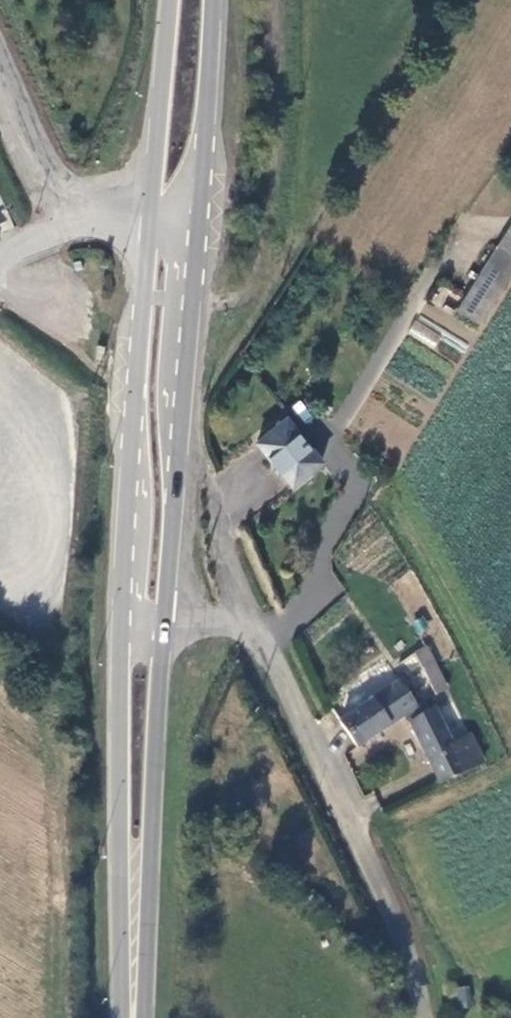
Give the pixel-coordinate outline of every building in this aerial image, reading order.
[(484,324),(510,281),(510,255),(501,248),(462,308),(484,324)] [(258,444),(292,485),(322,461),(288,419),(258,444)] [(432,647),(402,655),(414,699),(445,690),(432,647)] [(400,682),(342,725),(360,750),(418,708),(400,682)] [(443,782),(466,770),(454,743),(437,711),(413,725),(443,782)] [(454,743),(466,770),(485,762),(470,735),(454,743)] [(470,991),(456,992),(457,1008),(470,1009),(470,991)]
